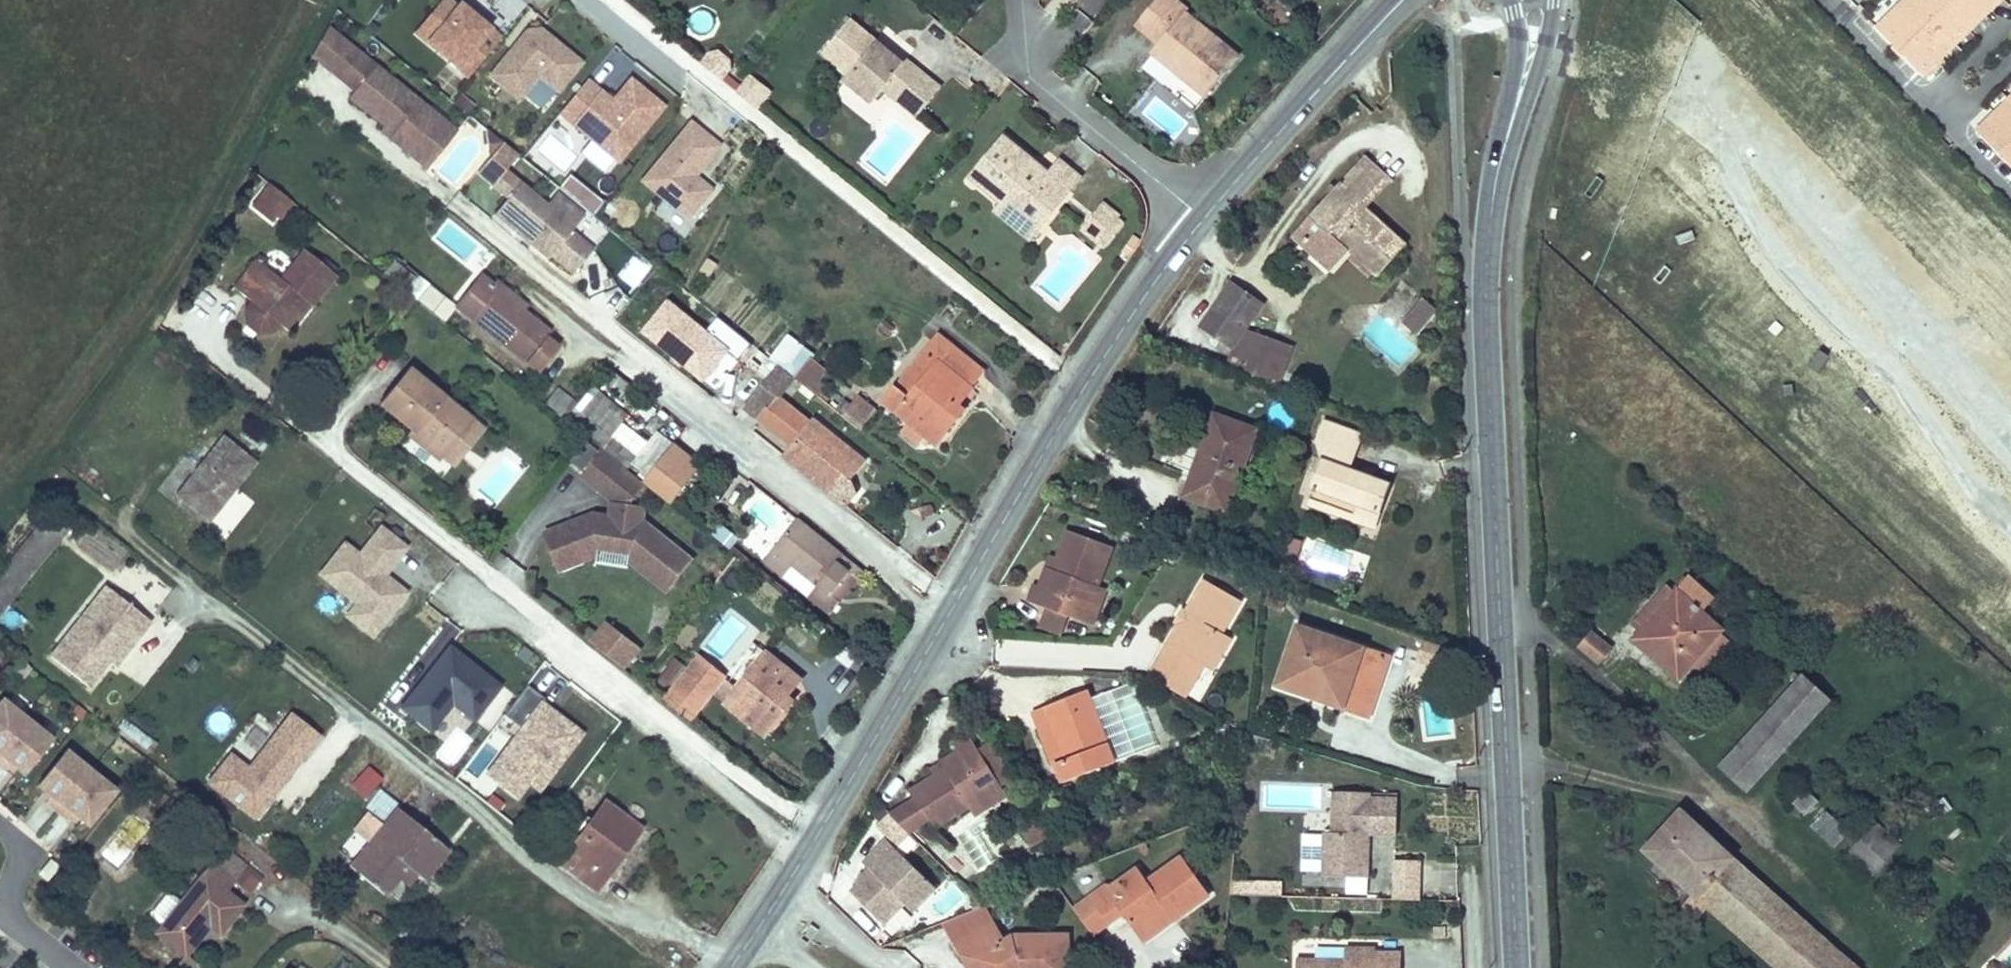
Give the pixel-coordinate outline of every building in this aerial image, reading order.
[(469,14),(467,18),(456,9),(445,0),(441,0),(428,16),(441,27),(432,39),(453,56),(449,62),(467,78),(499,40),(469,14)] [(1170,66),(1173,63),(1179,68),(1177,72),(1206,96),(1240,56),(1187,13),(1189,10),(1176,0),(1157,0),(1136,25),(1160,45),(1154,53),(1170,66)] [(1899,6),(1877,28),(1923,76),(1942,58),(1938,53),(1951,40),(1964,26),(1969,31),(2002,0),(1929,0),(1931,2),(1923,10),(1916,3),(1906,13),(1899,6)] [(1899,6),(1906,13),(1916,3),(1914,0),(1906,0),(1899,6)] [(1916,3),(1923,10),(1931,2),(1929,0),(1914,0),(1916,3)] [(469,14),(459,6),(456,9),(467,18),(469,14)] [(453,56),(432,39),(441,27),(428,16),(413,33),(449,62),(453,56)] [(845,22),(821,52),(849,73),(843,81),(872,103),(881,90),(898,103),(920,74),(903,61),(900,64),(845,22)] [(1964,26),(1951,40),(1955,45),(1969,31),(1964,26)] [(580,64),(539,30),(525,32),(519,39),(523,43),(517,50),(510,50),(489,77),(518,100),(537,76),(556,92),(580,64)] [(328,71),(347,47),(335,37),(315,60),(328,71)] [(517,50),(523,43),(519,39),(510,50),(517,50)] [(1951,40),(1938,53),(1942,58),(1955,45),(1951,40)] [(328,71),(327,72),(351,92),(346,98),(382,127),(385,123),(393,130),(386,139),(423,169),(448,138),(428,122),(434,114),(350,46),(347,47),(328,71)] [(728,62),(717,53),(708,55),(700,66),(720,82),(728,71),(728,62)] [(1173,63),(1170,66),(1177,72),(1179,68),(1173,63)] [(916,117),(938,88),(920,74),(898,103),(916,117)] [(748,77),(734,94),(754,109),(767,93),(748,77)] [(617,163),(663,108),(630,80),(611,101),(586,81),(558,114),(617,163)] [(1996,112),(2000,117),(2010,106),(2010,98),(1996,112)] [(1996,112),(1977,130),(2010,166),(2010,106),(2000,117),(1996,112)] [(454,130),(434,114),(428,122),(448,138),(454,130)] [(690,175),(696,167),(699,169),(718,147),(689,123),(641,183),(687,220),(710,191),(693,177),(690,175)] [(486,157),(499,142),(479,126),(486,157)] [(970,179),(1003,205),(1018,217),(1024,209),(1042,224),(1060,202),(1042,187),(1048,179),(1036,169),(1039,164),(1004,137),(970,179)] [(552,193),(543,204),(517,182),(508,175),(520,160),(503,145),(475,178),(493,192),(492,193),(502,200),(490,215),(544,259),(547,256),(569,274),(590,248),(568,230),(570,226),(580,216),(552,193)] [(1366,156),(1361,161),(1380,178),(1356,206),(1374,223),(1379,218),(1368,209),(1392,180),(1366,156)] [(1050,173),(1039,164),(1036,169),(1048,179),(1042,187),(1060,202),(1081,176),(1060,160),(1050,173)] [(1361,161),(1298,232),(1316,249),(1310,254),(1330,273),(1349,252),(1377,277),(1407,244),(1379,218),(1374,223),(1356,206),(1380,178),(1361,161)] [(693,177),(699,169),(696,167),(690,175),(693,177)] [(568,178),(558,190),(592,217),(602,205),(568,178)] [(275,224),(291,203),(269,185),(252,206),(275,224)] [(1099,243),(1119,217),(1103,204),(1082,229),(1099,243)] [(1018,217),(1003,205),(996,213),(1029,240),(1042,224),(1024,209),(1018,217)] [(1298,232),(1292,238),(1310,254),(1316,249),(1298,232)] [(281,327),(303,300),(310,306),(311,306),(334,277),(304,252),(280,282),(256,262),(234,289),(252,303),(246,311),(247,325),(258,334),(272,332),(278,325),(281,327)] [(455,309),(470,321),(495,290),(491,287),(480,278),(455,309)] [(496,282),(491,287),(495,290),(500,285),(496,282)] [(500,285),(495,290),(522,312),(526,306),(500,285)] [(1218,305),(1201,327),(1232,349),(1243,333),(1244,333),(1263,307),(1233,285),(1222,299),(1225,302),(1221,307),(1218,305)] [(495,290),(470,321),(537,374),(557,348),(545,339),(549,333),(522,312),(495,290)] [(1403,323),(1415,334),(1437,310),(1424,299),(1403,323)] [(303,300),(281,327),(289,333),(310,306),(303,300)] [(1243,333),(1230,370),(1278,387),(1291,350),(1244,333),(1243,333)] [(916,392),(903,381),(884,403),(937,446),(950,431),(944,426),(959,407),(985,375),(938,337),(924,353),(938,365),(916,392)] [(776,366),(757,350),(747,363),(766,378),(776,366)] [(924,353),(903,381),(916,392),(938,365),(924,353)] [(812,358),(796,379),(817,395),(826,384),(822,381),(828,371),(812,358)] [(784,457),(822,488),(832,474),(828,470),(833,464),(846,473),(852,478),(865,461),(814,419),(810,424),(777,397),(792,378),(776,366),(766,378),(743,407),(793,446),(784,457)] [(434,467),(439,462),(451,472),(483,433),(468,420),(407,370),(380,404),(375,410),(409,439),(406,443),(434,467)] [(576,405),(558,389),(544,406),(562,421),(576,405)] [(644,426),(601,391),(588,408),(581,416),(610,438),(616,431),(630,442),(644,426)] [(859,396),(846,413),(863,427),(877,410),(859,396)] [(959,407),(944,426),(950,431),(965,412),(959,407)] [(1209,457),(1192,500),(1226,513),(1256,433),(1214,417),(1200,454),(1209,457)] [(1326,422),(1319,441),(1353,454),(1360,435),(1326,422)] [(207,521),(230,494),(226,491),(230,487),(233,489),(253,464),(222,439),(176,496),(207,521)] [(1353,454),(1319,441),(1324,460),(1348,469),(1353,454)] [(641,482),(669,508),(704,471),(676,446),(641,482)] [(628,502),(643,484),(604,453),(583,478),(620,508),(621,508),(627,509),(628,502)] [(1200,454),(1184,497),(1192,500),(1209,457),(1200,454)] [(1324,460),(1312,493),(1314,493),(1355,509),(1354,514),(1375,523),(1389,485),(1348,469),(1324,460)] [(830,493),(846,473),(833,464),(828,470),(832,474),(822,488),(830,493)] [(232,533),(254,500),(238,489),(216,522),(232,533)] [(1355,509),(1314,493),(1309,506),(1373,530),(1375,523),(1354,514),(1355,509)] [(619,520),(621,508),(620,508),(613,507),(611,519),(619,520)] [(690,561),(644,524),(641,523),(643,511),(627,509),(621,508),(619,520),(611,519),(594,516),(547,535),(558,563),(597,548),(631,553),(671,585),(690,561)] [(797,521),(773,551),(793,567),(832,597),(850,574),(838,564),(842,557),(797,521)] [(62,522),(50,537),(57,542),(69,527),(62,522)] [(405,548),(379,528),(368,544),(393,563),(405,548)] [(718,528),(712,540),(731,549),(737,537),(718,528)] [(1054,571),(1047,568),(1040,587),(1035,585),(1029,602),(1047,608),(1067,616),(1083,622),(1097,585),(1111,547),(1069,531),(1058,559),(1054,571)] [(393,563),(368,544),(357,557),(383,577),(393,563)] [(342,545),(318,576),(355,605),(381,625),(405,594),(383,577),(357,557),(342,545)] [(1317,545),(1312,561),(1344,570),(1349,554),(1317,545)] [(560,570),(596,556),(597,548),(558,563),(560,570)] [(793,567),(773,551),(769,556),(789,572),(793,567)] [(671,585),(631,553),(630,561),(666,590),(671,585)] [(1051,557),(1047,568),(1054,571),(1058,559),(1051,557)] [(1180,624),(1159,659),(1196,680),(1204,666),(1213,651),(1222,657),(1232,639),(1223,634),(1241,602),(1205,580),(1186,612),(1190,614),(1183,626),(1180,624)] [(1691,581),(1642,634),(1668,657),(1663,663),(1679,677),(1721,631),(1700,611),(1711,599),(1691,581)] [(1097,585),(1083,622),(1092,626),(1106,589),(1097,585)] [(125,639),(142,618),(105,587),(87,610),(95,616),(77,638),(70,632),(49,658),(87,688),(107,662),(113,667),(132,644),(125,639)] [(381,625),(355,605),(345,618),(371,638),(381,625)] [(1067,616),(1047,608),(1041,627),(1061,635),(1067,616)] [(1176,621),(1180,624),(1183,626),(1190,614),(1186,612),(1182,609),(1176,621)] [(77,638),(95,616),(87,610),(70,632),(77,638)] [(132,644),(149,622),(142,618),(125,639),(132,644)] [(1299,624),(1282,673),(1373,706),(1390,658),(1299,624)] [(630,674),(644,657),(613,632),(599,649),(630,674)] [(1642,634),(1637,639),(1663,663),(1668,657),(1642,634)] [(1593,635),(1583,648),(1599,661),(1610,649),(1593,635)] [(477,717),(505,682),(455,643),(428,678),(406,706),(435,729),(457,701),(477,717)] [(1213,651),(1204,666),(1213,672),(1222,657),(1213,651)] [(778,721),(771,715),(786,697),(800,680),(767,655),(727,705),(766,736),(778,721)] [(671,658),(657,683),(670,690),(684,665),(671,658)] [(700,658),(668,699),(693,719),(725,679),(700,658)] [(1159,659),(1147,678),(1185,699),(1196,680),(1159,659)] [(1373,706),(1282,673),(1277,685),(1369,719),(1373,706)] [(1802,677),(1761,722),(1787,746),(1829,701),(1802,677)] [(524,726),(546,700),(528,685),(506,712),(524,726)] [(1087,692),(1048,706),(1068,759),(1057,764),(1063,783),(1115,764),(1087,692)] [(786,697),(771,715),(778,721),(793,702),(786,697)] [(586,733),(577,725),(546,700),(524,726),(485,774),(517,799),(533,780),(541,787),(586,733)] [(27,723),(2,702),(0,705),(0,756),(27,723)] [(1048,706),(1036,711),(1057,764),(1068,759),(1048,706)] [(289,715),(273,736),(301,758),(317,737),(289,715)] [(121,730),(143,747),(151,737),(128,720),(121,730)] [(1787,746),(1761,722),(1721,766),(1747,790),(1787,746)] [(52,743),(27,723),(0,756),(0,768),(6,773),(11,766),(24,777),(52,743)] [(946,769),(936,775),(910,790),(934,830),(970,807),(1003,787),(970,732),(953,742),(959,752),(942,762),(946,769)] [(277,789),(301,758),(273,736),(247,770),(229,756),(207,784),(253,819),(273,794),(269,792),(274,786),(277,789)] [(56,814),(89,773),(64,753),(37,787),(50,798),(44,804),(56,814)] [(942,762),(932,768),(936,775),(946,769),(942,762)] [(348,783),(360,798),(383,778),(371,764),(348,783)] [(86,827),(114,793),(89,773),(56,814),(68,823),(73,817),(86,827)] [(273,794),(277,789),(274,786),(269,792),(273,794)] [(1003,787),(970,807),(976,817),(1009,797),(1003,787)] [(1370,796),(1370,793),(1332,792),(1331,833),(1323,832),(1322,876),(1347,877),(1347,868),(1369,869),(1369,837),(1370,796)] [(1805,793),(1795,803),(1805,813),(1816,802),(1805,793)] [(1397,796),(1370,796),(1369,837),(1396,837),(1397,796)] [(577,852),(565,869),(590,889),(623,843),(627,846),(639,830),(603,804),(571,848),(577,852)] [(150,807),(141,818),(151,825),(160,815),(150,807)] [(383,895),(398,878),(406,867),(415,874),(423,881),(448,850),(397,809),(350,868),(383,895)] [(1644,851),(1695,896),(1684,907),(1697,918),(1707,907),(1776,967),(1857,967),(1680,811),(1644,851)] [(1825,811),(1811,826),(1832,847),(1847,832),(1825,811)] [(910,834),(890,813),(879,824),(901,844),(910,834)] [(536,833),(530,841),(538,847),(543,839),(536,833)] [(859,885),(851,893),(884,925),(904,904),(913,913),(935,891),(886,841),(873,855),(878,860),(870,869),(856,883),(859,885)] [(623,843),(590,889),(595,892),(627,846),(623,843)] [(571,848),(560,864),(565,869),(577,852),(571,848)] [(224,850),(204,875),(226,893),(245,868),(224,850)] [(878,860),(873,855),(864,863),(870,869),(878,860)] [(1122,916),(1136,935),(1166,914),(1171,921),(1207,894),(1182,859),(1148,883),(1138,870),(1115,888),(1105,887),(1089,898),(1109,925),(1122,916)] [(1420,860),(1393,860),(1392,899),(1419,900),(1420,860)] [(46,883),(58,868),(50,862),(38,876),(46,883)] [(406,867),(398,878),(407,885),(415,874),(406,867)] [(1368,878),(1369,869),(1347,868),(1347,877),(1368,878)] [(226,893),(204,875),(155,934),(183,956),(208,927),(218,934),(242,905),(226,893)] [(1283,883),(1234,882),(1234,897),(1283,898),(1283,883)] [(946,921),(943,923),(957,946),(993,924),(982,906),(946,921)] [(1166,914),(1136,935),(1142,943),(1171,921),(1166,914)] [(957,946),(970,967),(1068,967),(1067,938),(1001,938),(993,924),(957,946)] [(1401,952),(1375,951),(1375,948),(1346,947),(1346,959),(1297,959),(1297,967),(1401,967),(1401,952)] [(194,965),(183,956),(174,967),(192,967),(194,965)]
